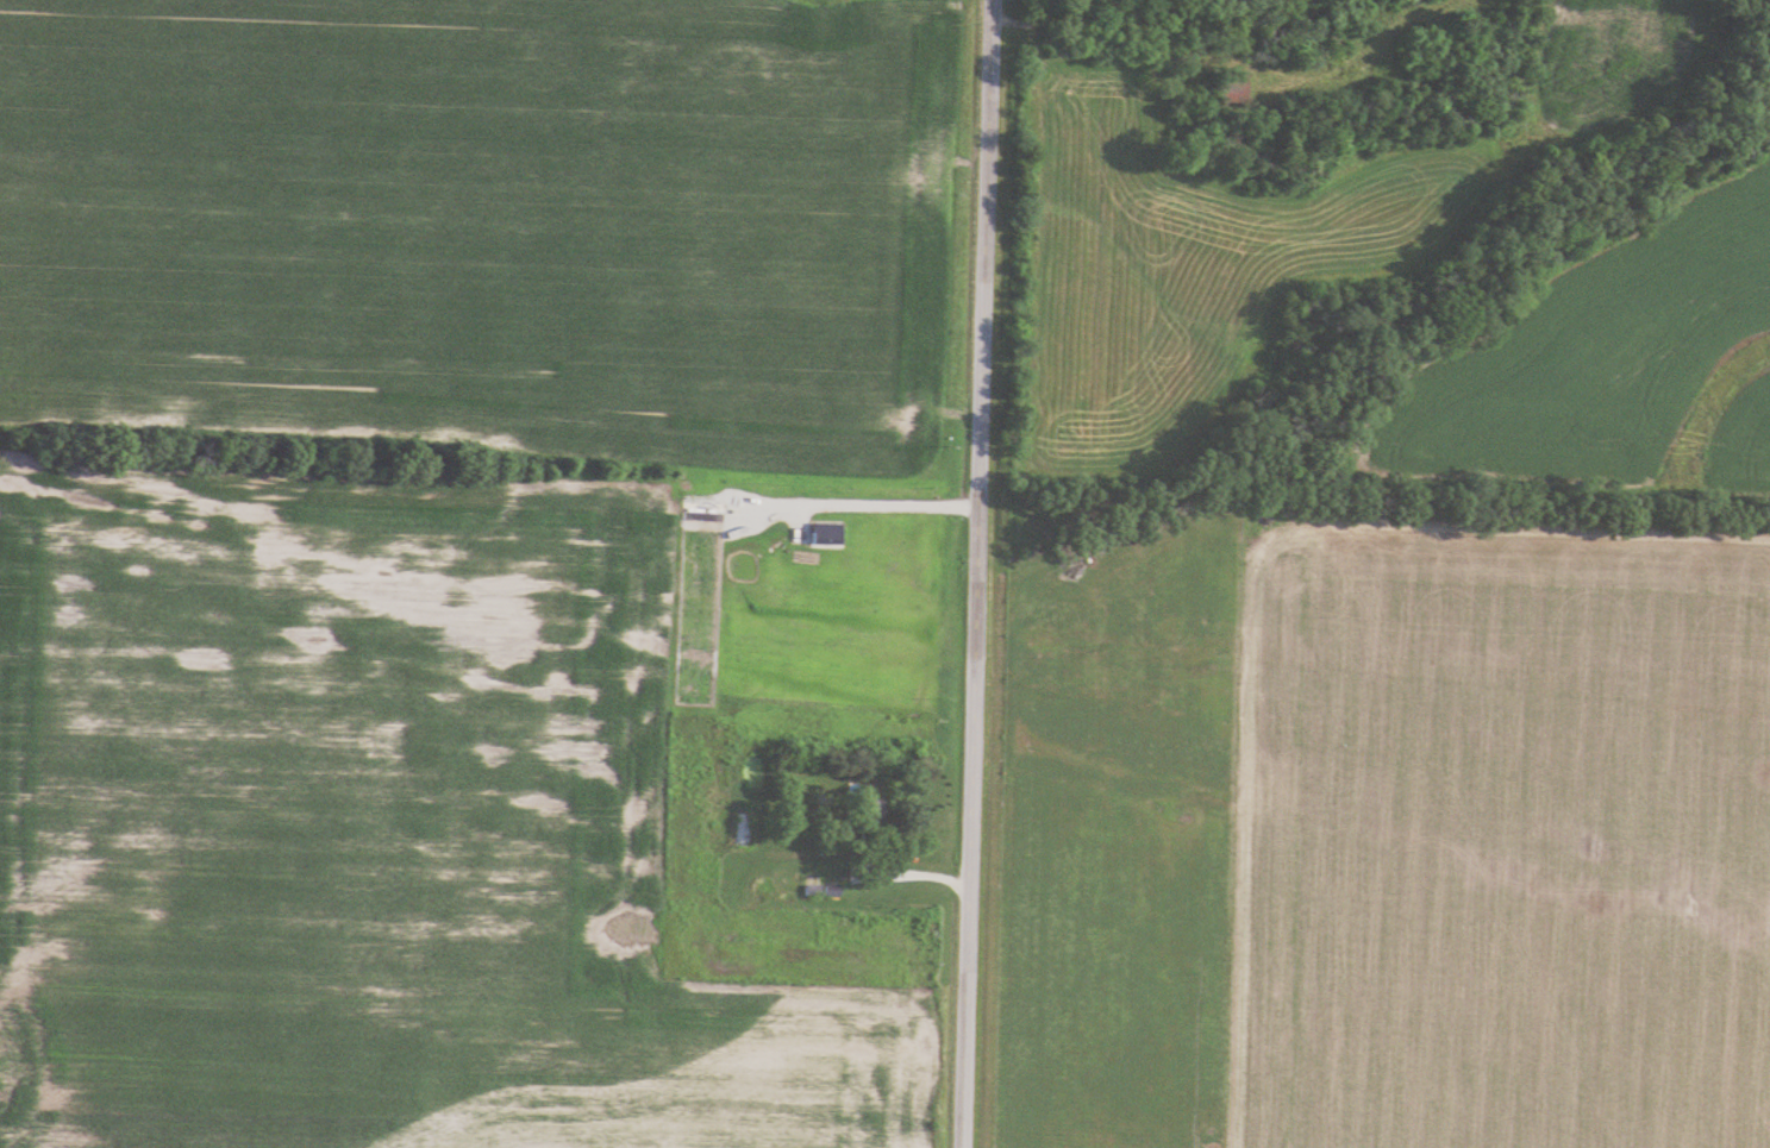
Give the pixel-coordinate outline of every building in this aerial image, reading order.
[(806,895),(821,895),(821,886),(806,886),(806,895)] [(840,895),(840,887),(825,887),(825,895),(840,895)]
